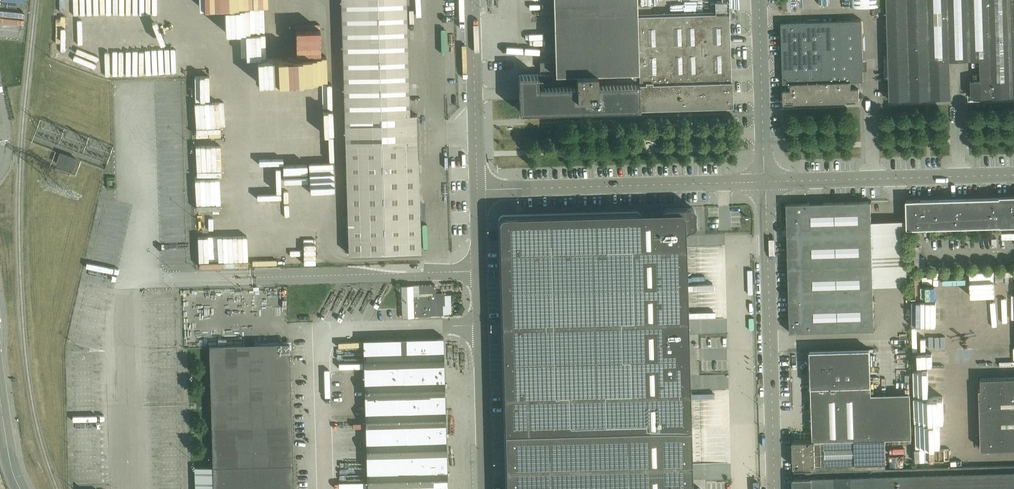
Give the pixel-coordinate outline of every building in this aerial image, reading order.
[(406,0),(341,0),(349,254),(421,252),(417,114),(410,115),(406,0)] [(555,61),(556,74),(639,72),(637,16),(637,13),(639,13),(639,11),(637,11),(637,0),(554,0),(555,61)] [(889,80),(890,99),(890,100),(924,99),(931,99),(950,99),(952,98),(952,96),(951,85),(951,60),(980,59),(981,81),(971,81),(971,95),(975,95),(975,96),(977,96),(978,95),(991,94),(991,97),(1013,96),(1013,0),(887,0),(889,80)] [(320,55),(319,20),(265,21),(264,6),(245,7),(245,32),(242,32),(242,57),(262,57),(263,84),(252,84),(252,101),(278,101),(278,97),(304,97),(303,78),(313,78),(312,65),(319,65),(319,55),(320,55)] [(637,16),(639,72),(640,108),(682,106),(682,108),(693,107),(693,106),(732,105),(729,13),(637,16)] [(858,81),(864,81),(862,20),(782,23),(783,83),(786,83),(786,89),(783,89),(784,103),(807,103),(807,102),(814,102),(860,101),(860,87),(858,87),(858,81)] [(161,79),(161,58),(136,58),(137,79),(161,79)] [(541,70),(541,74),(556,74),(555,61),(540,61),(540,70),(541,70)] [(188,62),(163,62),(163,77),(188,76),(188,62)] [(556,74),(541,74),(519,75),(520,111),(587,109),(598,109),(640,108),(639,72),(556,74)] [(331,106),(331,82),(306,82),(307,107),(331,106)] [(196,145),(197,175),(221,174),(221,144),(196,145)] [(77,159),(61,153),(57,163),(73,169),(77,159)] [(281,178),(282,197),(306,197),(305,177),(281,178)] [(222,207),(222,191),(217,191),(216,178),(197,179),(198,207),(222,207)] [(254,183),(254,209),(279,208),(279,183),(254,183)] [(921,200),(921,201),(914,202),(914,200),(906,200),(907,229),(1013,225),(1013,197),(921,200)] [(790,333),(810,332),(875,330),(872,201),(786,203),(790,333)] [(499,220),(499,221),(499,244),(503,388),(503,393),(504,416),(504,433),(690,428),(690,419),(690,391),(689,373),(689,372),(689,371),(688,370),(688,369),(687,369),(686,368),(685,368),(684,367),(683,367),(683,344),(684,344),(685,343),(686,342),(687,342),(687,341),(688,340),(688,339),(688,338),(687,320),(685,235),(685,234),(685,233),(686,232),(686,231),(687,231),(687,230),(688,230),(688,229),(689,229),(690,229),(691,229),(692,229),(693,228),(694,228),(694,227),(695,226),(695,225),(696,225),(696,224),(696,223),(695,212),(695,211),(695,210),(695,209),(694,209),(694,208),(693,208),(692,208),(692,207),(691,207),(690,207),(667,207),(667,208),(666,208),(665,208),(664,208),(664,209),(663,209),(663,210),(662,211),(662,212),(662,213),(662,217),(659,217),(647,217),(641,217),(641,216),(641,215),(640,215),(640,214),(639,213),(638,212),(637,212),(636,212),(635,212),(505,215),(504,215),(503,216),(502,216),(501,216),(501,217),(500,217),(500,218),(499,219),(499,220)] [(1004,299),(1013,299),(1013,275),(1004,275),(1004,299)] [(975,277),(976,306),(999,306),(999,277),(975,277)] [(436,285),(418,285),(419,293),(436,293),(436,285)] [(932,305),(931,285),(913,285),(915,325),(923,325),(922,317),(925,317),(926,325),(932,324),(939,324),(939,305),(932,305)] [(451,314),(451,295),(443,295),(413,296),(412,286),(402,286),(403,309),(403,317),(413,316),(430,316),(443,315),(443,314),(451,314)] [(363,340),(368,488),(448,488),(443,338),(363,340)] [(289,343),(210,345),(213,466),(293,464),(289,343)] [(810,351),(813,441),(873,439),(870,349),(810,351)] [(981,378),(983,450),(1013,449),(1013,377),(981,378)] [(939,422),(916,422),(917,461),(926,460),(926,446),(939,446),(939,422)] [(504,433),(506,488),(703,488),(702,488),(701,487),(700,487),(700,486),(699,486),(698,486),(697,486),(696,486),(695,486),(695,485),(694,485),(694,484),(693,484),(693,483),(692,483),(692,482),(692,481),(690,428),(504,433)] [(794,466),(794,472),(886,469),(885,439),(873,439),(813,441),(793,442),(794,466)] [(293,464),(213,466),(214,488),(294,488),(293,464)] [(926,468),(926,488),(1013,488),(1013,465),(926,468)] [(794,472),(795,478),(794,478),(794,488),(926,488),(926,468),(886,469),(794,472)]
